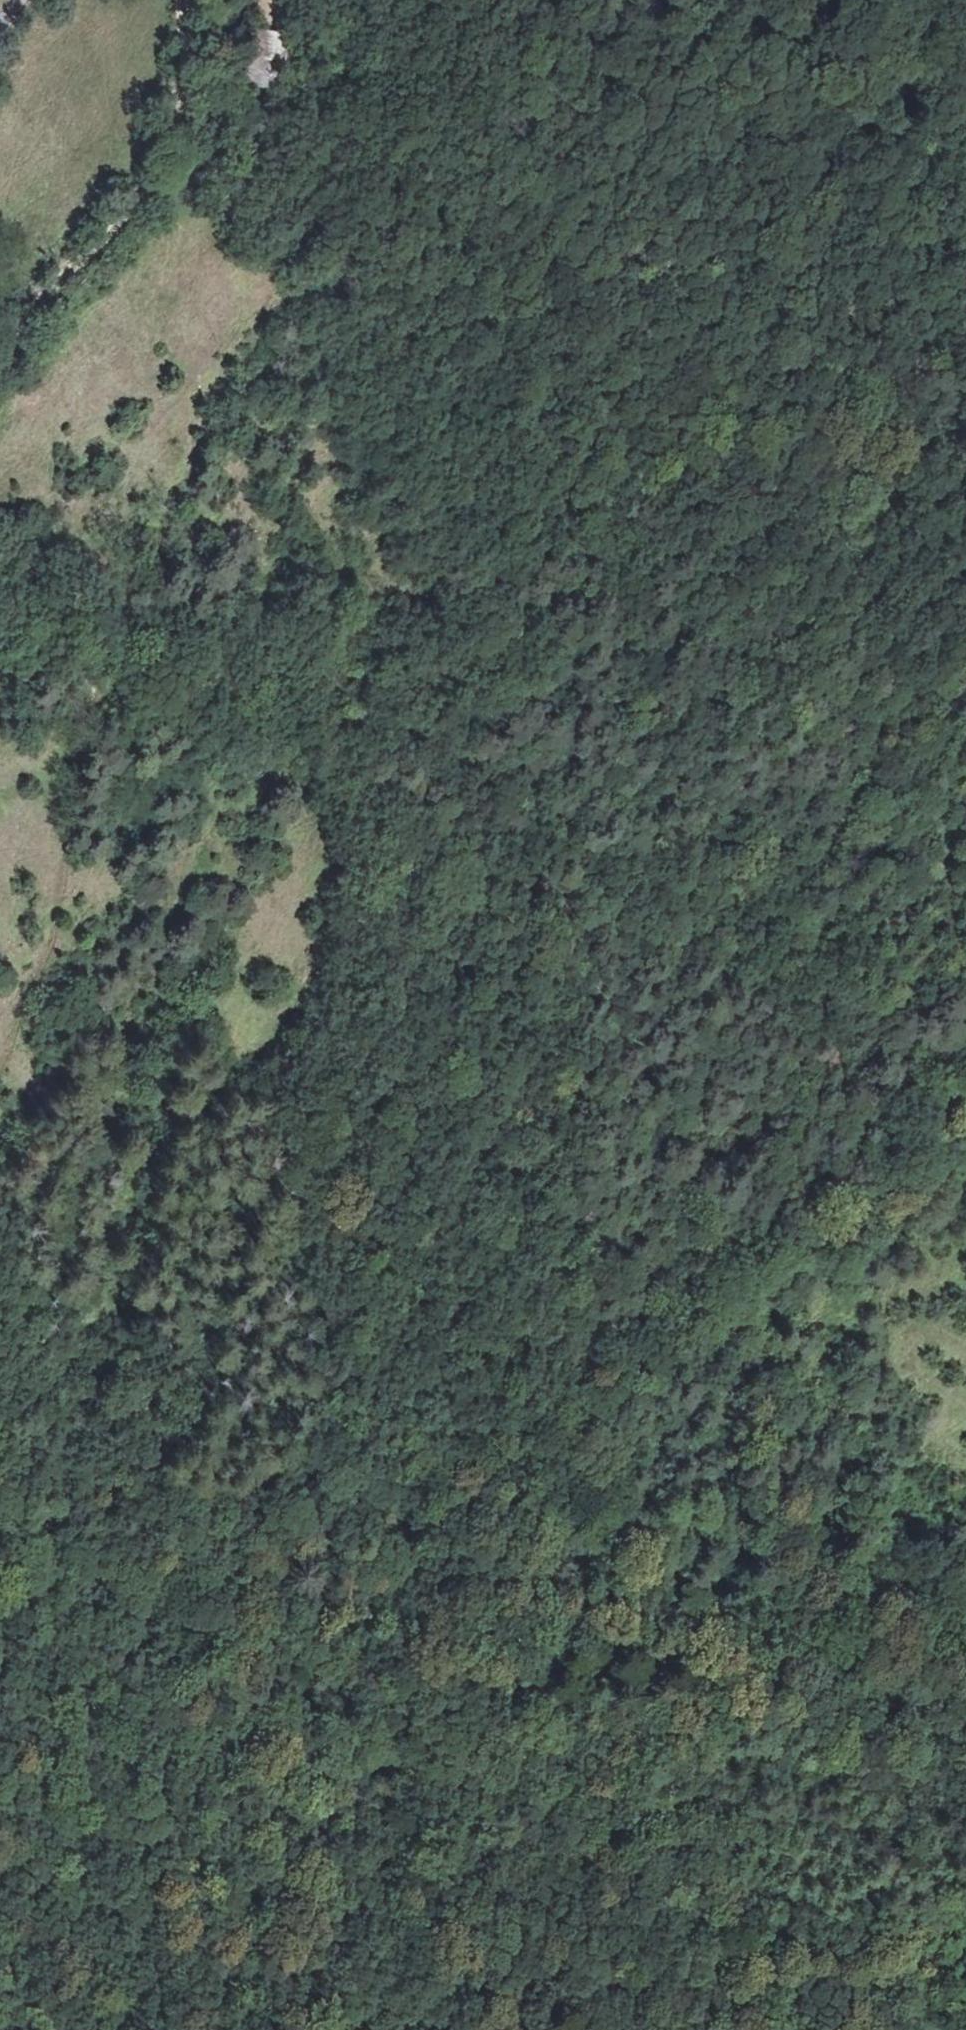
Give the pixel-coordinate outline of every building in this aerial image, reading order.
[(246,31),(247,89),(281,88),(280,30),(246,31)]
